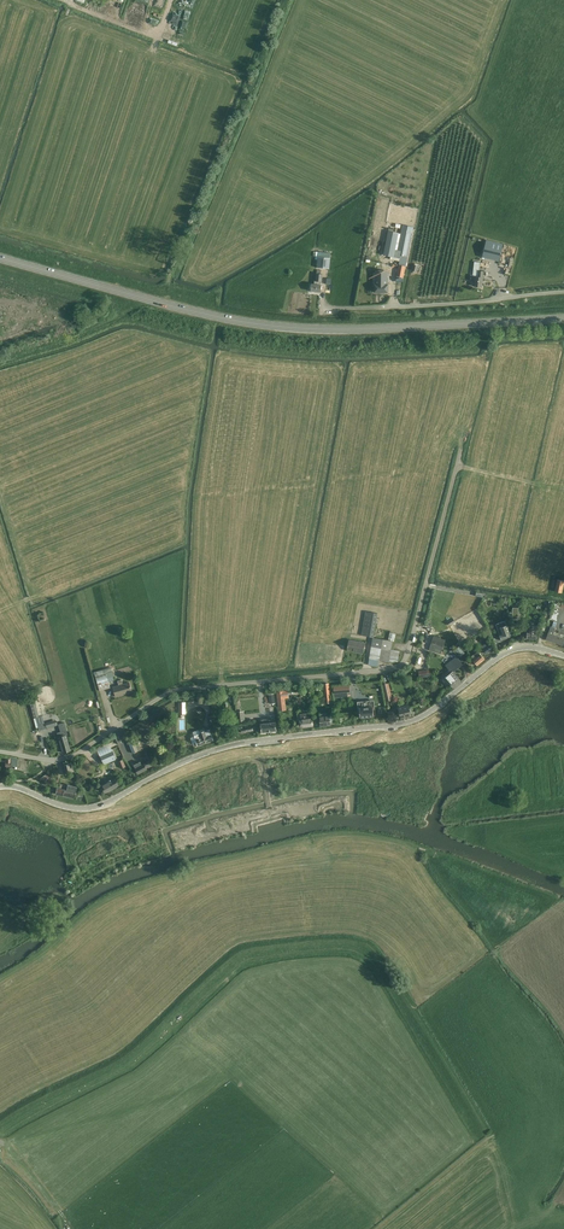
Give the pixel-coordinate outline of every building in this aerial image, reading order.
[(388,230),(383,255),(390,257),(393,257),(398,232),(388,230)] [(390,257),(390,259),(400,261),(399,265),(396,277),(404,278),(406,266),(405,266),(413,233),(401,230),(401,233),(398,232),(393,257),(390,257)] [(503,244),(486,240),(482,257),(499,261),(503,244)] [(331,258),(330,258),(331,253),(316,251),(315,260),(316,260),(316,264),(317,264),(317,267),(329,269),(331,258)] [(311,291),(320,292),(321,285),(320,285),(321,281),(322,282),(323,274),(321,274),(321,270),(317,270),(316,281),(314,281),(314,284),(312,284),(311,291)] [(471,276),(470,281),(475,281),(474,286),(482,287),(483,277),(483,271),(479,271),(478,277),(471,276)] [(373,292),(386,292),(386,284),(385,274),(373,274),(373,284),(373,292)] [(563,583),(563,581),(557,579),(555,591),(562,593),(563,583)] [(550,619),(557,621),(559,613),(558,612),(559,605),(554,603),(550,619)] [(361,635),(374,637),(378,613),(365,611),(361,635)] [(499,635),(501,640),(512,637),(510,631),(506,620),(496,624),(499,635)] [(527,639),(537,639),(537,631),(537,626),(528,625),(528,631),(524,631),(524,634),(527,634),(527,639)] [(563,645),(563,642),(563,638),(553,635),(555,628),(551,626),(549,632),(546,639),(563,645)] [(369,658),(389,662),(393,641),(394,641),(396,633),(390,632),(388,640),(373,637),(369,658)] [(356,652),(363,653),(365,643),(349,640),(348,649),(357,651),(356,652)] [(482,646),(486,654),(494,649),(489,642),(487,643),(485,641),(482,644),(483,646),(482,646)] [(429,650),(441,654),(443,647),(431,643),(429,650)] [(460,657),(465,653),(460,646),(455,650),(460,657)] [(470,657),(477,665),(484,659),(478,651),(470,657)] [(445,673),(456,685),(460,681),(453,672),(463,664),(456,656),(445,665),(449,670),(445,673)] [(95,672),(100,691),(111,688),(108,680),(108,678),(114,676),(112,671),(113,671),(112,667),(95,672)] [(448,683),(453,688),(456,685),(445,673),(441,676),(447,683),(448,683)] [(409,679),(419,692),(422,690),(422,688),(416,680),(415,681),(412,676),(409,679)] [(114,687),(116,696),(132,692),(129,682),(123,684),(122,680),(118,681),(119,685),(114,687)] [(382,684),(387,701),(392,700),(392,699),(390,691),(388,683),(382,684)] [(278,699),(279,710),(280,710),(281,711),(284,711),(286,710),(286,709),(285,698),(278,699)] [(401,718),(411,716),(408,705),(398,707),(396,708),(397,713),(400,713),(401,718)] [(36,706),(31,707),(34,718),(36,717),(39,731),(44,729),(41,716),(38,717),(36,706)] [(359,708),(360,717),(374,716),(373,706),(359,708)] [(236,708),(236,720),(245,720),(245,710),(239,710),(238,707),(236,708)] [(300,720),(301,728),(313,726),(312,719),(311,713),(300,714),(301,720),(300,720)] [(320,716),(321,726),(330,725),(330,723),(333,722),(332,718),(332,719),(331,715),(320,716)] [(262,728),(263,733),(276,731),(276,724),(275,718),(261,720),(262,728)] [(58,725),(56,719),(45,723),(47,728),(58,725)] [(62,731),(56,733),(58,737),(63,753),(70,750),(66,736),(68,735),(66,730),(62,731)] [(195,736),(198,746),(213,741),(211,734),(210,731),(200,734),(195,736)] [(128,742),(133,753),(141,749),(137,738),(128,742)] [(104,765),(116,759),(112,749),(100,754),(104,765)] [(134,765),(139,774),(147,769),(146,767),(151,764),(150,761),(142,765),(140,762),(134,765)] [(74,771),(72,763),(63,765),(65,774),(74,771)] [(33,769),(17,767),(16,775),(32,777),(33,769)] [(46,773),(41,777),(45,783),(51,779),(46,773)] [(101,786),(105,792),(109,789),(110,791),(120,785),(115,778),(107,783),(101,786)] [(56,788),(55,794),(62,796),(74,798),(75,792),(77,787),(73,786),(67,784),(66,790),(56,788)]
